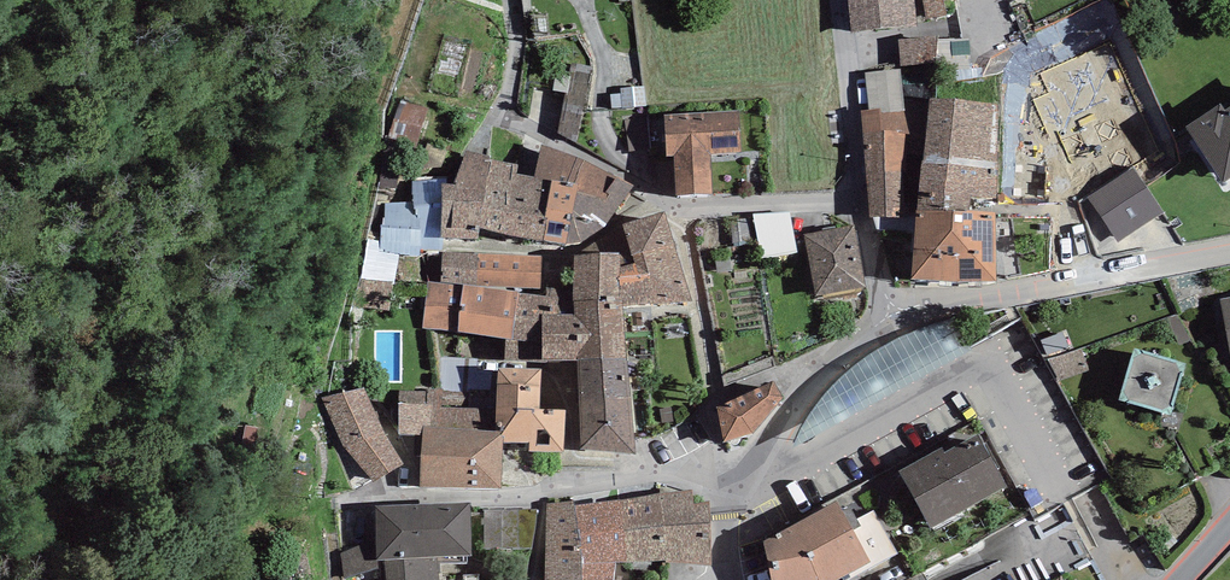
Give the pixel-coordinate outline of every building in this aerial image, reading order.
[(850,33),(917,27),(915,0),(847,0),(850,33)] [(926,18),(945,15),(943,0),(923,0),(926,18)] [(939,36),(898,40),(901,66),(936,61),(939,36)] [(585,145),(598,74),(577,70),(565,141),(585,145)] [(901,70),(865,73),(869,110),(880,109),(880,112),(904,110),(901,70)] [(643,86),(620,88),(621,93),(622,108),(645,106),(643,86)] [(622,108),(621,93),(611,94),(612,109),(622,108)] [(998,103),(930,97),(922,160),(999,166),(998,103)] [(428,110),(401,101),(388,139),(416,147),(428,110)] [(1225,109),(1222,103),(1186,127),(1222,183),(1229,178),(1229,106),(1225,109)] [(869,110),(860,110),(870,218),(916,217),(917,210),(922,167),(904,110),(880,112),(880,109),(869,110)] [(739,111),(665,115),(667,156),(674,156),(676,196),(713,194),(710,154),(741,152),(739,111)] [(646,118),(625,120),(628,151),(649,149),(646,118)] [(585,160),(541,144),(533,177),(552,181),(573,184),(585,160)] [(480,229),(489,159),(489,156),(467,151),(454,183),(443,183),(441,238),(479,239),(480,229)] [(519,165),(489,159),(480,229),(503,234),(516,174),(519,165)] [(633,186),(585,160),(573,184),(578,185),(566,244),(581,242),(605,227),(633,186)] [(999,166),(922,160),(922,167),(917,210),(970,212),(971,197),(996,198),(999,166)] [(1133,167),(1087,197),(1117,242),(1163,213),(1133,167)] [(398,171),(382,169),(380,187),(397,188),(398,171)] [(533,177),(516,174),(503,234),(542,242),(543,240),(548,219),(544,217),(552,181),(533,177)] [(573,184),(552,181),(544,217),(548,219),(543,240),(566,244),(578,185),(573,184)] [(970,212),(917,210),(916,217),(912,281),(996,281),(996,213),(970,212)] [(664,212),(623,224),(632,251),(619,252),(619,298),(622,298),(623,307),(692,301),(664,212)] [(790,213),(753,213),(761,259),(798,252),(790,213)] [(854,225),(803,235),(815,296),(866,287),(854,225)] [(578,254),(575,255),(572,289),(573,302),(619,298),(619,252),(600,253),(595,242),(578,254)] [(542,255),(443,251),(440,283),(463,285),(475,286),(541,288),(542,255)] [(440,283),(428,282),(422,328),(458,332),(463,285),(440,283)] [(475,286),(463,285),(458,332),(505,339),(511,340),(519,293),(475,286)] [(546,297),(519,293),(511,340),(505,339),(504,359),(542,360),(542,315),(573,315),(573,302),(572,289),(546,289),(546,297)] [(1220,299),(1229,353),(1229,297),(1220,299)] [(619,298),(573,302),(573,315),(577,360),(626,357),(623,307),(622,298),(619,298)] [(542,360),(577,360),(573,315),(542,315),(542,360)] [(808,418),(795,448),(973,354),(953,321),(922,329),(892,343),(865,359),(838,382),(808,418)] [(1186,363),(1134,348),(1119,400),(1171,415),(1186,363)] [(626,357),(577,360),(579,400),(632,399),(626,357)] [(541,369),(498,367),(496,409),(495,430),(504,430),(504,441),(530,442),(530,452),(564,454),(566,410),(539,409),(541,369)] [(773,381),(716,407),(724,443),(753,433),(784,398),(773,381)] [(374,482),(404,464),(383,431),(364,388),(322,397),(344,448),(374,482)] [(441,391),(400,390),(399,435),(422,435),(422,428),(495,430),(496,409),(440,407),(441,391)] [(632,399),(579,400),(580,450),(636,455),(632,399)] [(495,430),(422,428),(422,435),(420,486),(502,489),(504,441),(504,430),(495,430)] [(901,476),(930,528),(1007,487),(978,434),(945,452),(942,448),(899,471),(901,476)] [(692,489),(661,493),(666,560),(667,563),(711,566),(710,502),(694,504),(692,489)] [(666,560),(661,493),(620,500),(623,530),(626,563),(666,560)] [(574,505),(579,535),(623,530),(620,500),(574,505)] [(547,504),(544,579),(581,579),(582,555),(579,535),(574,505),(574,501),(547,504)] [(764,541),(771,579),(850,579),(897,554),(873,510),(856,519),(861,526),(853,530),(843,512),(837,502),(764,541)] [(471,503),(423,505),(425,558),(437,557),(473,556),(471,503)] [(423,505),(375,505),(376,540),(377,559),(384,559),(425,558),(423,505)] [(853,530),(861,526),(856,519),(851,508),(843,512),(853,530)] [(537,510),(484,511),(484,550),(533,548),(537,510)] [(579,535),(582,555),(581,579),(614,579),(616,563),(626,563),(623,530),(579,535)] [(378,568),(377,559),(376,540),(340,553),(344,579),(378,568)] [(437,557),(425,558),(384,559),(386,579),(439,579),(437,557)]
